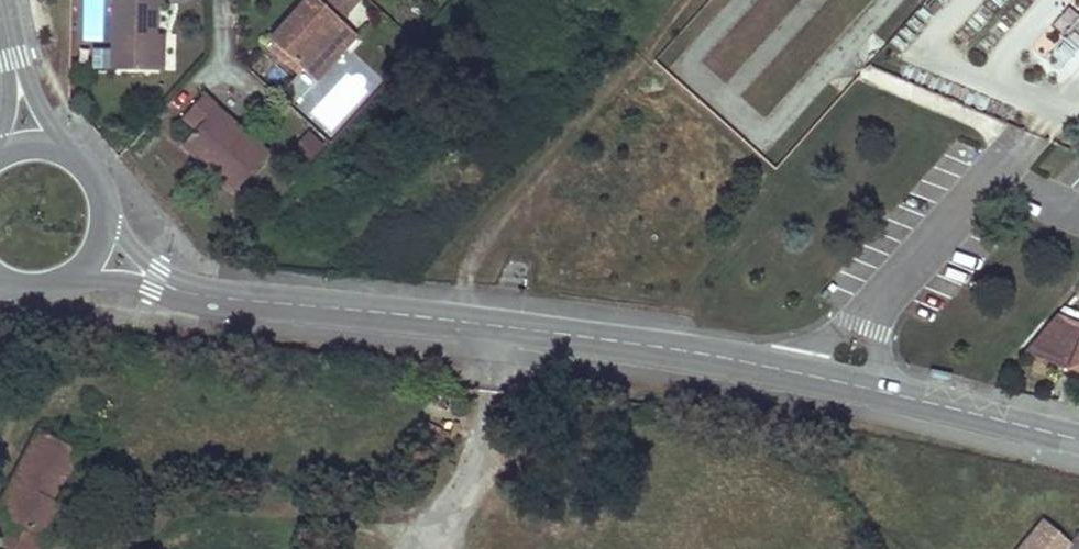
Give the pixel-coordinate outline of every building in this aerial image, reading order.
[(118,74),(165,75),(165,41),(164,41),(165,9),(169,9),(170,0),(119,0),(118,74)] [(337,16),(352,0),(304,0),(270,38),(303,68),(344,23),(337,16)] [(356,35),(344,23),(303,68),(317,80),(356,35)] [(867,63),(860,78),(922,105),(929,91),(867,63)] [(233,124),(203,95),(181,117),(193,129),(179,144),(230,193),(261,159),(229,129),(233,124)] [(265,155),(233,124),(229,129),(261,159),(265,155)] [(303,127),(290,147),(310,161),(324,141),(303,127)] [(1056,320),(1026,356),(1071,373),(1074,362),(1078,364),(1078,330),(1056,320)] [(1074,362),(1071,373),(1078,376),(1078,364),(1074,362)] [(49,429),(0,522),(0,523),(11,529),(3,543),(15,548),(54,548),(63,532),(57,529),(97,454),(49,429)] [(1067,532),(1040,509),(1005,548),(1052,548),(1067,532)]
